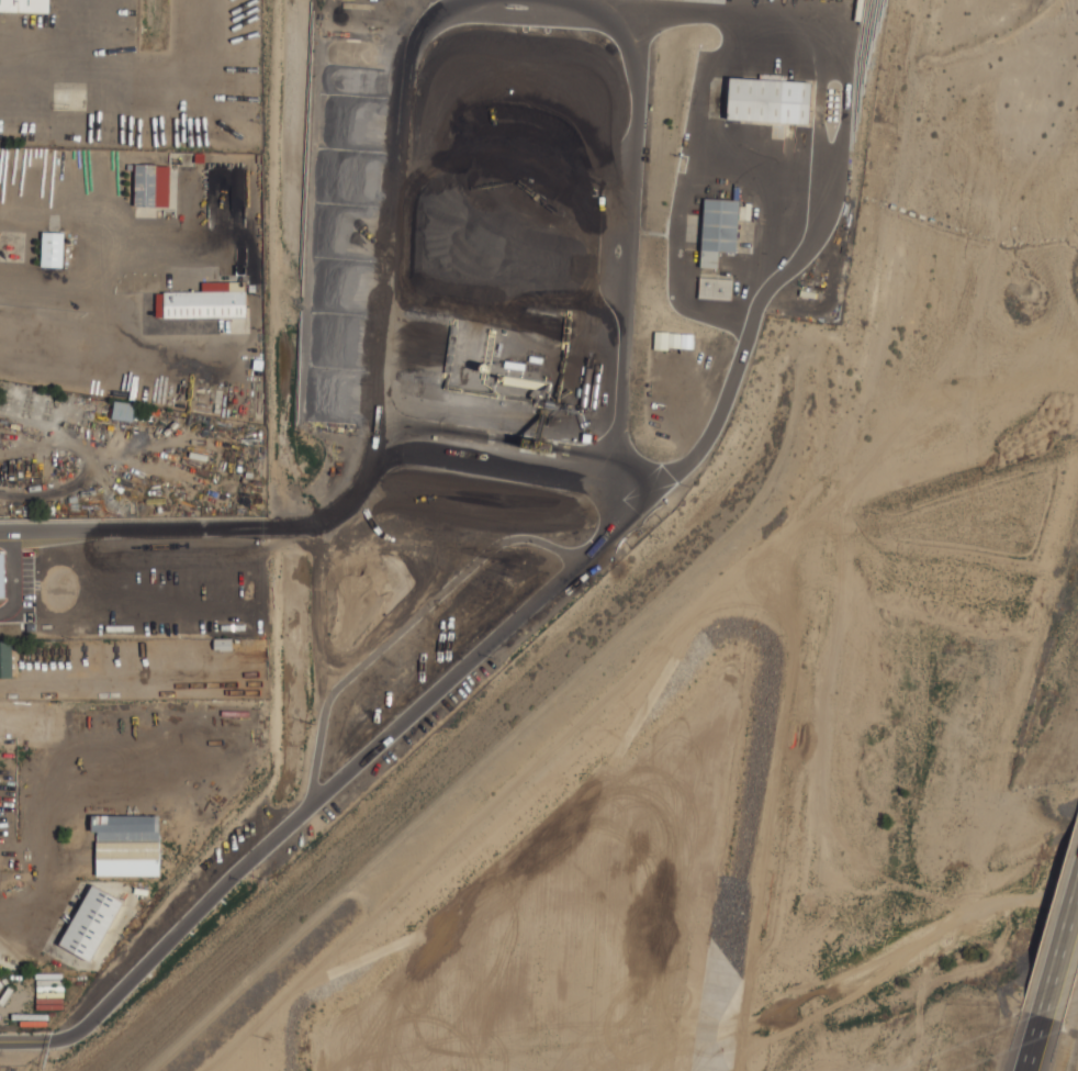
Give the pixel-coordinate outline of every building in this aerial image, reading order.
[(49,12),(49,0),(0,0),(0,11),(49,12)] [(810,80),(729,78),(728,120),(809,122),(810,80)] [(169,165),(135,164),(135,206),(169,206),(169,165)] [(737,200),(704,198),(703,225),(706,225),(705,238),(702,238),(701,264),(715,265),(716,250),(735,251),(737,200)] [(63,267),(64,232),(42,231),(41,266),(63,267)] [(731,299),(732,279),(700,277),(699,298),(731,299)] [(163,292),(164,318),(246,316),(245,289),(238,289),(238,282),(203,283),(203,291),(163,292)] [(112,419),(133,421),(135,403),(114,401),(112,419)] [(12,641),(0,641),(0,677),(12,677),(12,641)] [(96,831),(97,875),(159,875),(159,815),(91,816),(91,831),(96,831)] [(90,961),(123,901),(93,884),(59,944),(90,961)]
